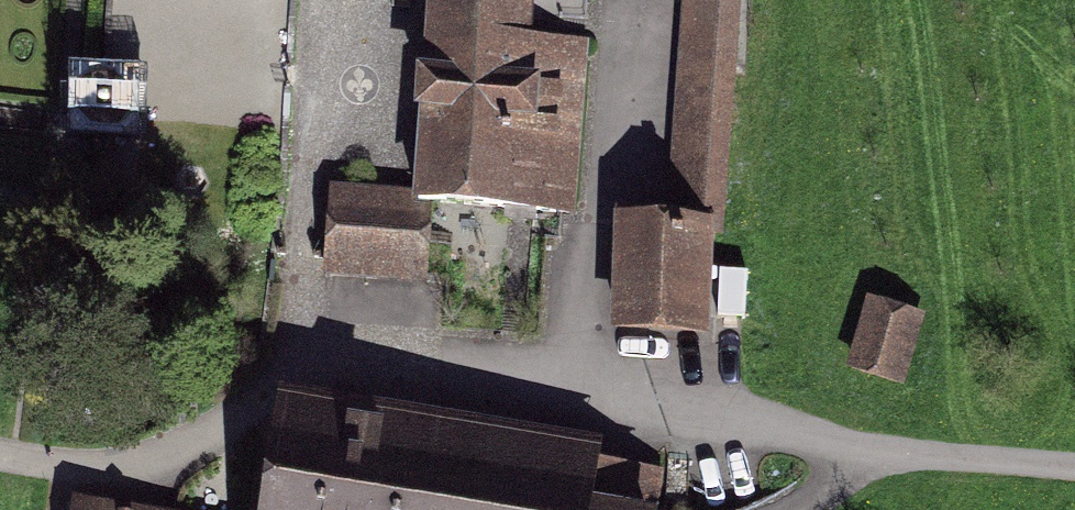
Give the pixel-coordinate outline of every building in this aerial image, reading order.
[(406,201),(585,219),(603,47),(531,39),(535,0),(428,0),(406,201)] [(659,212),(728,220),(751,0),(681,0),(659,212)] [(119,82),(112,78),(104,77),(96,78),(88,82),(82,88),(79,95),(77,103),(79,112),(83,120),(90,125),(99,128),(108,128),(116,125),(123,120),(128,112),(129,104),(128,96),(125,88),(119,82)] [(335,195),(327,277),(436,289),(444,206),(335,195)] [(725,235),(617,224),(605,334),(713,345),(725,235)] [(925,319),(866,302),(846,371),(906,388),(925,319)] [(598,468),(601,450),(275,403),(259,509),(657,509),(662,478),(598,468)]
